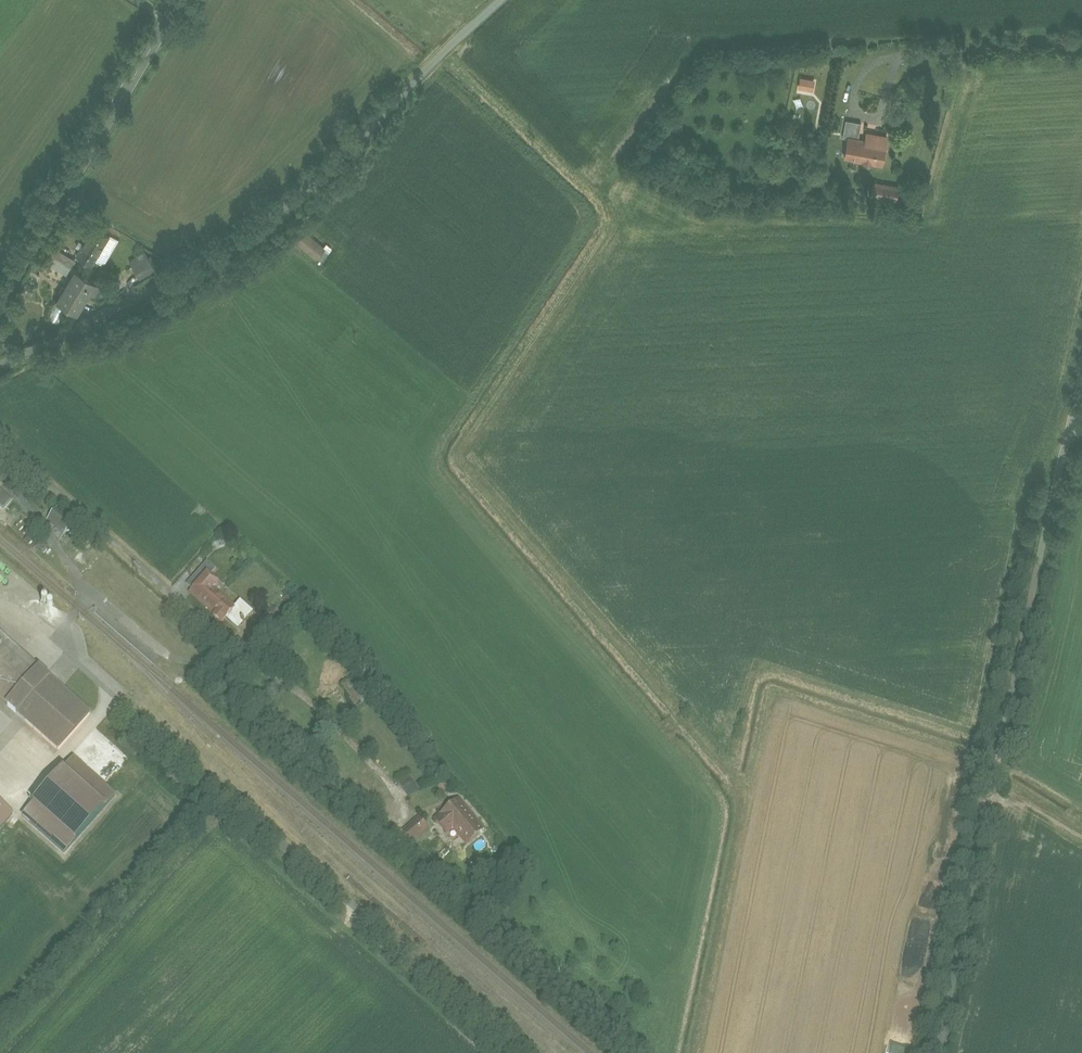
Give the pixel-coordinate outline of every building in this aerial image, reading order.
[(812,90),(815,78),(799,75),(797,87),(812,90)] [(863,122),(846,119),(844,133),(849,134),(860,136),(863,122)] [(849,134),(845,155),(884,163),(890,134),(868,130),(866,138),(860,136),(849,134)] [(901,186),(874,181),(871,197),(897,202),(901,186)] [(91,268),(108,237),(100,232),(95,241),(86,237),(74,259),(91,268)] [(145,253),(129,261),(139,281),(159,271),(151,257),(148,258),(145,253)] [(96,284),(75,272),(56,304),(77,316),(96,284)] [(4,513),(13,502),(0,492),(0,510),(4,513)] [(57,510),(46,523),(64,538),(75,525),(57,510)] [(207,569),(189,592),(223,621),(241,635),(246,629),(255,637),(276,612),(265,603),(258,611),(207,569)] [(0,639),(0,707),(57,755),(90,715),(0,639)] [(371,697),(355,676),(342,686),(351,698),(349,699),(356,708),(371,697)] [(18,819),(64,858),(115,799),(70,760),(18,819)] [(418,789),(408,774),(398,782),(408,797),(418,789)] [(485,830),(459,798),(435,818),(446,831),(451,827),(466,846),(485,830)] [(381,804),(374,809),(381,817),(387,813),(381,804)] [(8,818),(0,810),(0,827),(8,818)] [(427,827),(418,817),(402,832),(411,842),(427,827)]
